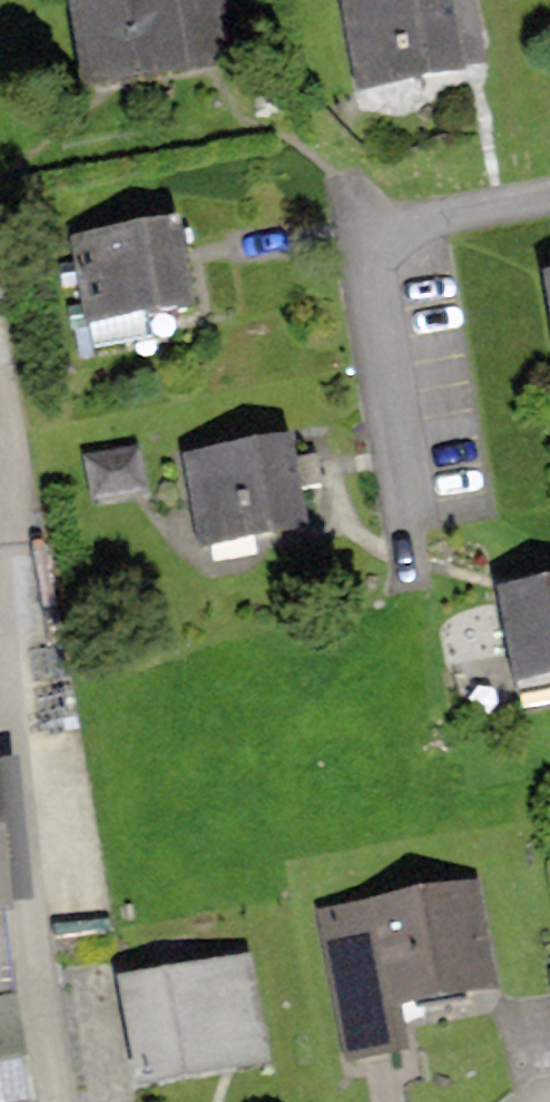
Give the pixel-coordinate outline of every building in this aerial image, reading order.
[(82,95),(215,73),(233,70),(221,0),(66,0),(82,95)] [(355,99),(466,82),(464,66),(475,64),(488,62),(478,0),(339,0),(355,99)] [(195,302),(180,221),(75,241),(90,321),(195,302)] [(292,441),(183,460),(199,552),(308,534),(292,441)] [(138,448),(84,457),(93,502),(146,492),(138,448)] [(496,591),(514,684),(549,677),(549,580),(496,591)] [(0,822),(0,916),(10,914),(0,822)] [(474,889),(323,912),(346,1064),(412,1053),(405,1006),(490,993),(474,889)] [(10,914),(0,916),(0,1004),(13,1002),(10,914)] [(244,960),(117,984),(137,1092),(264,1069),(244,960)] [(13,1002),(0,1004),(0,1101),(30,1101),(13,1002)]
